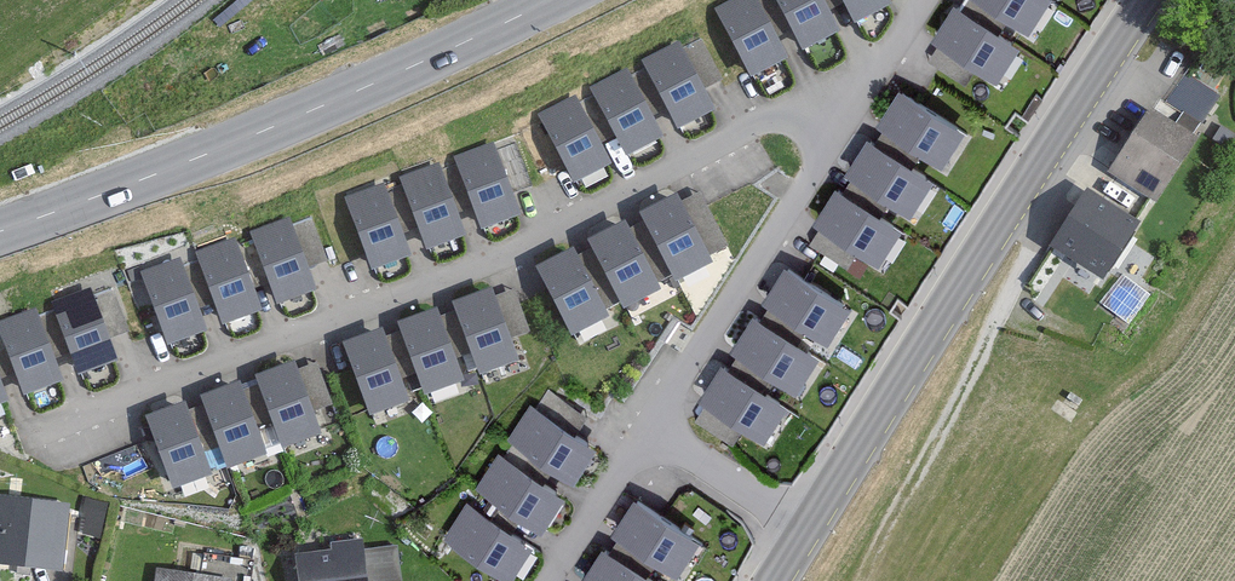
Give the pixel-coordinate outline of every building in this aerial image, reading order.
[(747,0),(731,0),(707,12),(740,79),(777,60),(747,0)] [(813,0),(766,0),(792,53),(830,34),(813,0)] [(876,0),(829,0),(843,27),(881,9),(876,0)] [(1018,31),(1037,0),(970,0),(1018,31)] [(1009,44),(946,4),(923,40),(986,80),(1009,44)] [(705,114),(672,48),(634,66),(667,132),(705,114)] [(1185,70),(1169,99),(1206,118),(1222,90),(1185,70)] [(654,139),(621,73),(583,92),(616,158),(654,139)] [(954,131),(891,91),(868,126),(931,166),(954,131)] [(602,165),(569,99),(531,118),(564,184),(602,165)] [(1186,139),(1140,110),(1100,172),(1146,202),(1186,139)] [(514,189),(530,183),(512,134),(497,140),(514,189)] [(923,179),(861,139),(838,174),(900,214),(923,179)] [(510,216),(483,147),(444,162),(471,231),(510,216)] [(457,237),(430,168),(391,183),(418,252),(457,237)] [(892,228),(829,188),(806,223),(869,263),(892,228)] [(402,258),(376,189),(336,204),(363,273),(402,258)] [(1128,224),(1075,191),(1039,248),(1091,281),(1128,224)] [(701,266),(668,200),(630,218),(664,284),(701,266)] [(320,248),(311,217),(297,222),(306,252),(320,248)] [(306,291),(279,222),(240,237),(266,306),(306,291)] [(650,291),(617,225),(580,244),(613,310),(650,291)] [(253,312),(226,243),(187,258),(213,327),(253,312)] [(598,317),(565,251),(527,270),(560,336),(598,317)] [(198,333),(171,264),(132,279),(159,348),(198,333)] [(838,306),(775,266),(753,301),(815,341),(838,306)] [(108,358),(81,289),(42,304),(69,373),(108,358)] [(505,363),(478,294),(439,309),(465,378),(505,363)] [(28,310),(0,320),(0,353),(16,394),(55,379),(28,310)] [(452,383),(425,314),(386,329),(413,398),(452,383)] [(807,354),(745,314),(722,349),(785,389),(807,354)] [(397,404),(370,335),(331,350),(358,420),(397,404)] [(776,403),(713,363),(691,398),(753,438),(776,403)] [(310,435),(283,366),(244,381),(270,450),(310,435)] [(257,456),(230,387),(191,402),(217,471),(257,456)] [(585,445),(523,405),(500,440),(562,480),(585,445)] [(202,477),(175,408),(136,423),(163,492),(202,477)] [(555,493),(492,453),(469,488),(532,528),(555,493)] [(690,539),(627,499),(605,535),(667,575),(690,539)] [(62,507),(0,501),(0,566),(56,571),(62,507)] [(523,542),(461,502),(438,537),(500,577),(523,542)] [(324,554),(287,558),(290,580),(393,580),(389,549),(355,554),(353,544),(323,548),(324,554)] [(597,547),(575,580),(650,580),(597,547)] [(149,572),(148,580),(206,580),(149,572)]
